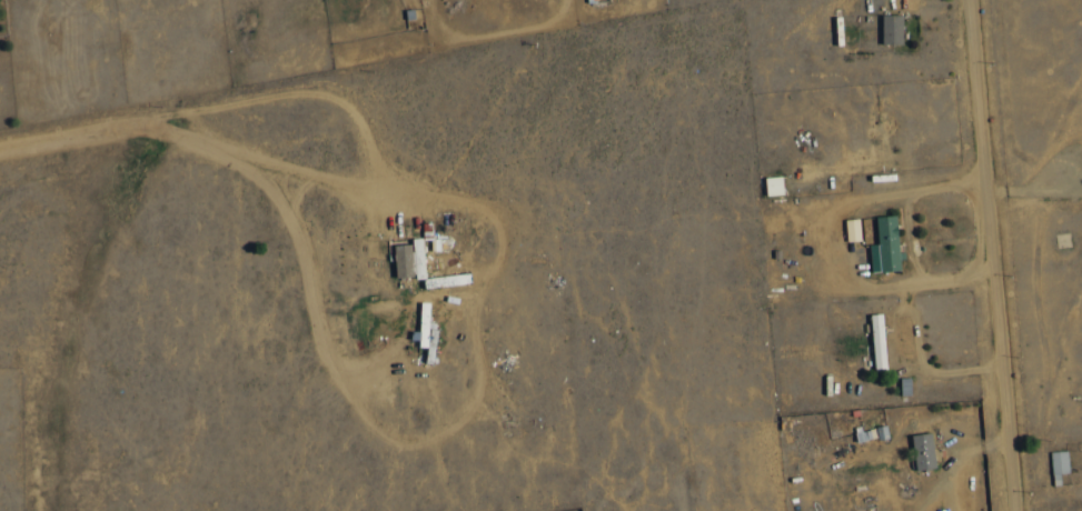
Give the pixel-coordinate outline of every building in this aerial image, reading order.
[(903,44),(903,15),(883,15),(882,44),(903,44)] [(783,195),(782,176),(765,177),(766,195),(783,195)] [(900,271),(897,215),(876,216),(878,244),(870,245),(871,272),(900,271)] [(861,240),(859,218),(845,219),(847,241),(861,240)] [(394,245),(395,278),(425,277),(423,238),(412,238),(412,244),(394,245)] [(429,302),(420,301),(419,346),(427,347),(429,302)] [(872,314),(873,369),(885,369),(884,313),(872,314)] [(916,470),(936,467),(931,432),(911,436),(916,470)]
